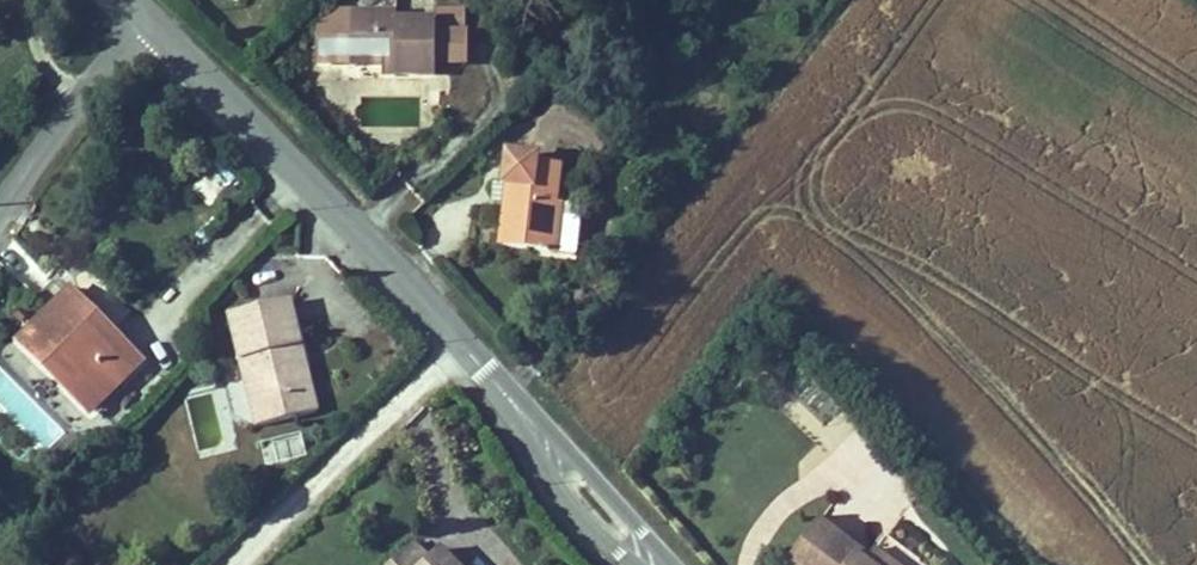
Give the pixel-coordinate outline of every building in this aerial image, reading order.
[(407,74),(406,92),(444,93),(446,41),(411,39),(410,28),(356,27),(355,82),(387,82),(386,74),(407,74)] [(388,92),(406,92),(407,74),(386,74),(387,82),(388,92)] [(199,178),(218,194),(234,175),(216,159),(199,178)] [(496,184),(494,214),(503,215),(495,278),(531,284),(534,262),(553,264),(562,204),(531,198),(531,188),(496,184)] [(70,323),(25,371),(38,383),(83,334),(70,323)] [(151,397),(83,334),(38,383),(65,406),(77,399),(98,417),(89,428),(107,445),(151,397)] [(223,358),(248,444),(295,431),(284,391),(294,388),(281,341),(223,358)] [(295,431),(248,444),(255,467),(312,449),(294,388),(284,391),(295,431)] [(65,406),(89,428),(98,417),(77,399),(65,406)] [(812,523),(779,564),(858,564),(861,560),(812,523)] [(861,560),(858,564),(882,564),(867,553),(861,560)]
